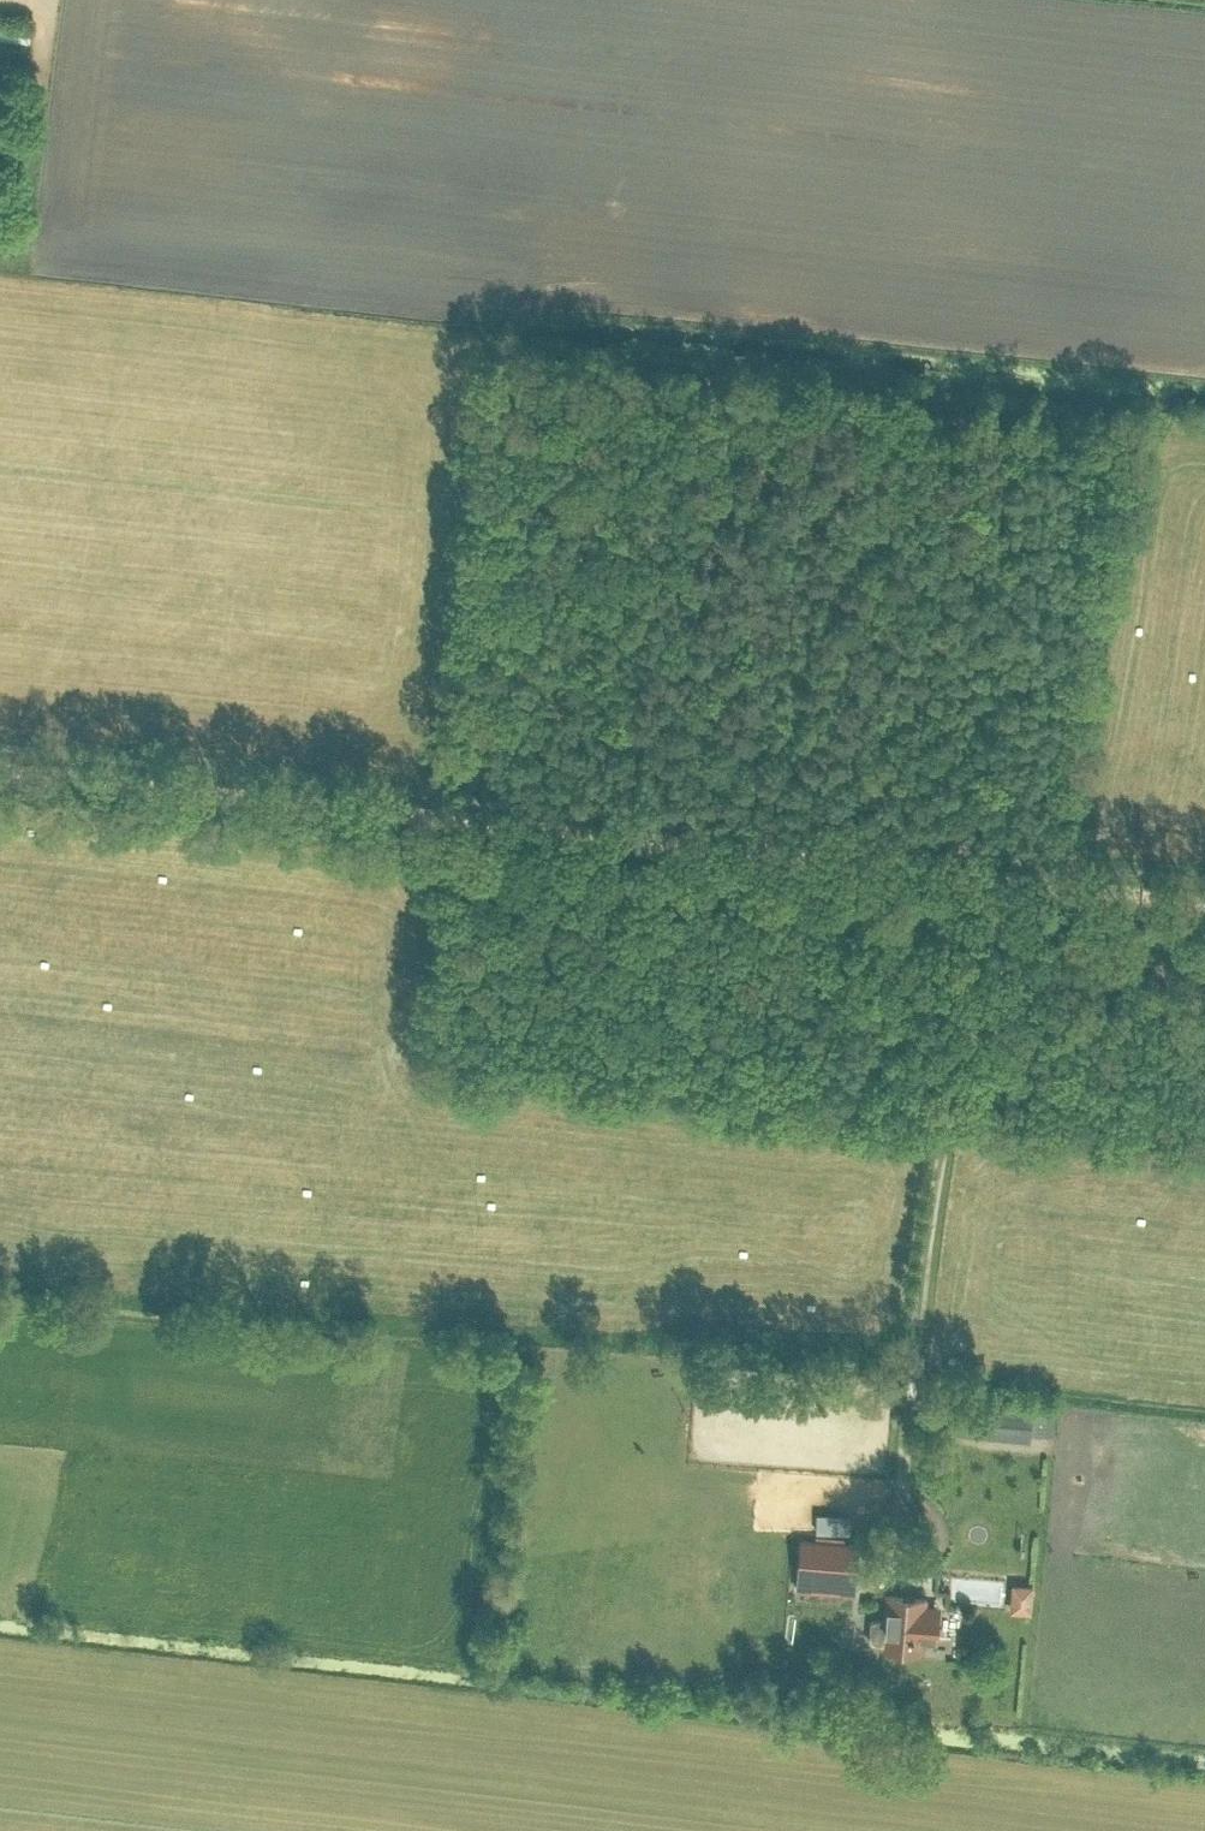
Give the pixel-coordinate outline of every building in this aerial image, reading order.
[(24,30),(24,18),(0,17),(0,29),(24,30)] [(860,1542),(802,1536),(799,1565),(797,1585),(855,1590),(857,1570),(860,1542)] [(1034,1604),(1035,1577),(1013,1577),(1012,1603),(1034,1604)] [(926,1609),(927,1597),(886,1593),(884,1618),(872,1617),(870,1640),(882,1642),(881,1646),(922,1650),(924,1634),(936,1635),(938,1610),(926,1609)]
